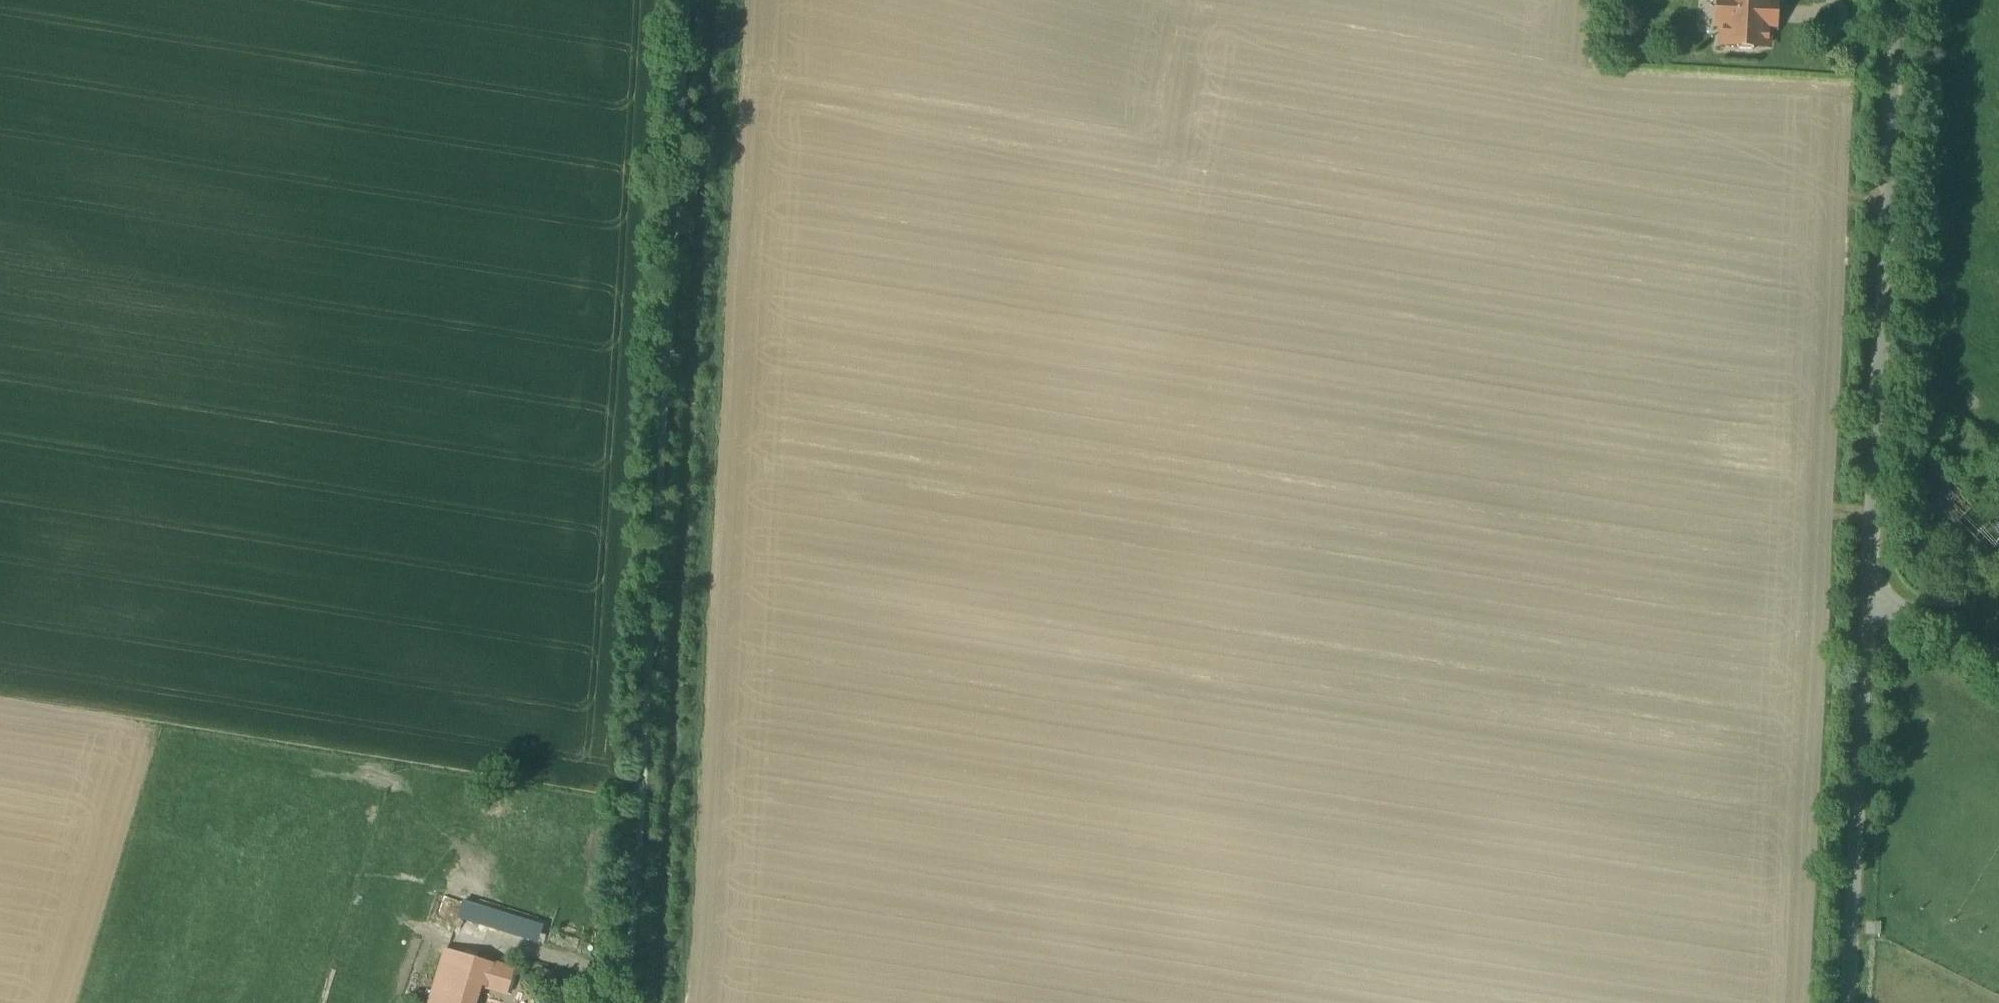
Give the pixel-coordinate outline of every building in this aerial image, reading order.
[(1719,25),(1723,26),(1723,44),(1738,45),(1737,50),(1754,50),(1754,46),(1769,46),(1771,0),(1720,0),(1719,25)] [(1970,508),(1959,496),(1942,511),(1953,523),(1970,508)] [(464,903),(459,919),(489,928),(494,912),(464,903)] [(430,1002),(476,1002),(481,987),(508,995),(516,970),(446,950),(430,1002)]
